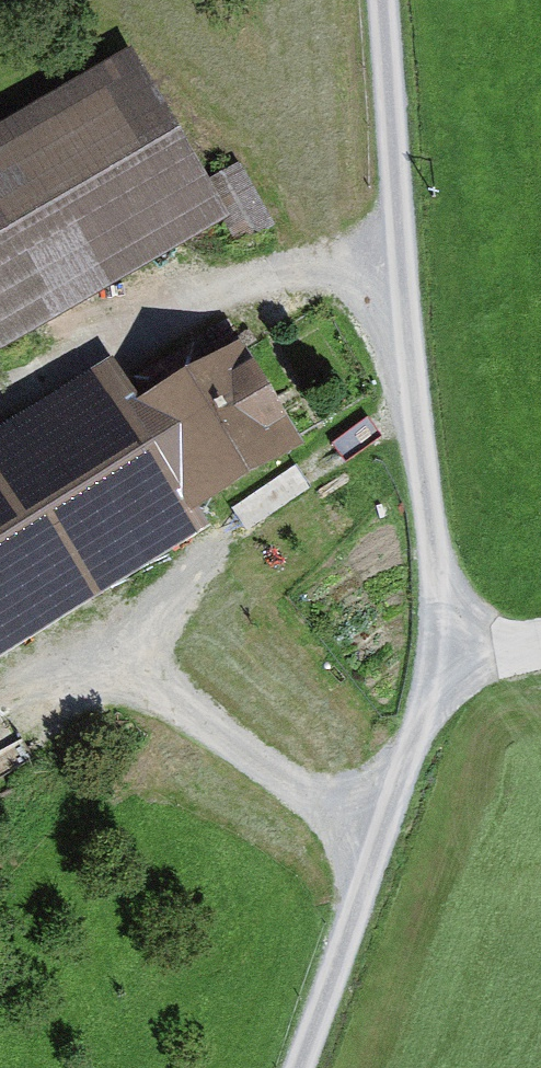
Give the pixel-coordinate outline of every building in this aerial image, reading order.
[(222,208),(206,181),(121,44),(0,118),(0,340),(2,343),(222,208)] [(222,208),(242,240),(275,220),(240,161),(206,181),(222,208)] [(302,443),(237,338),(140,398),(120,366),(0,440),(0,629),(302,443)]
